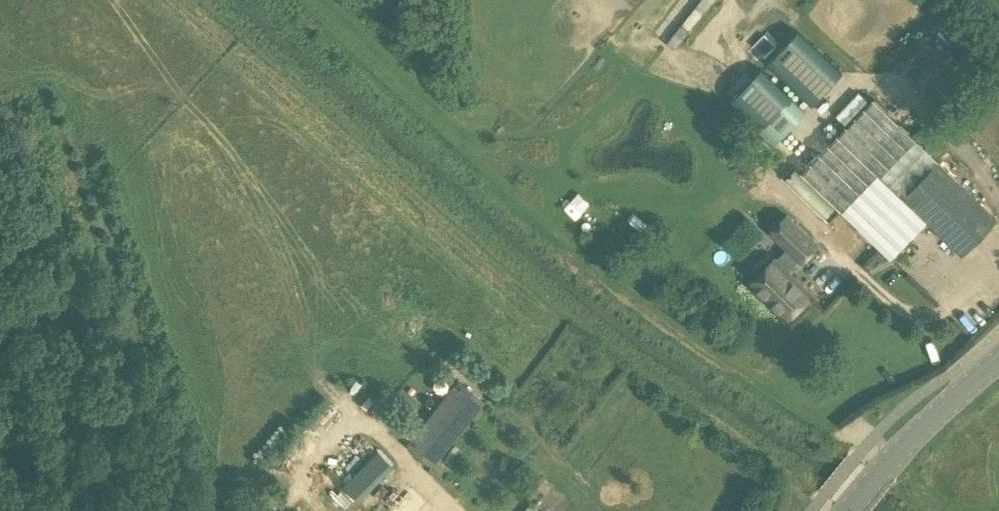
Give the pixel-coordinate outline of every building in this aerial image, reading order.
[(715,0),(702,0),(666,44),(674,50),(715,0)] [(842,73),(798,30),(767,63),(812,105),(842,73)] [(806,110),(762,68),(731,100),(775,142),(806,110)] [(874,98),(803,172),(884,250),(891,257),(918,229),(906,218),(915,208),(962,254),(995,219),(937,162),(938,160),(874,98)] [(801,261),(817,245),(785,214),(769,230),(787,247),(776,259),(774,257),(749,283),(785,318),(811,292),(788,270),(799,259),(801,261)] [(432,465),(484,400),(458,379),(419,426),(405,444),(432,465)] [(377,447),(340,482),(356,498),(392,463),(377,447)] [(530,503),(522,510),(539,510),(530,503)]
